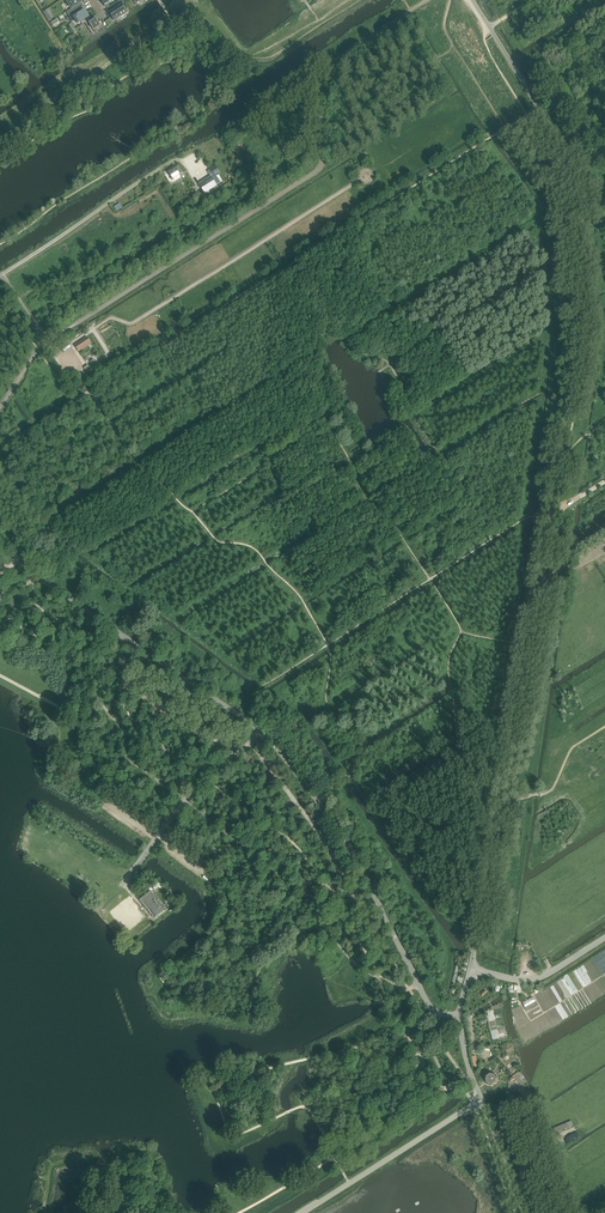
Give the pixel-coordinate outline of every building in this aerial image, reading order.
[(67,12),(69,16),(83,7),(81,3),(82,2),(81,0),(69,0),(67,1),(72,9),(67,12)] [(118,20),(127,14),(121,4),(112,10),(114,12),(110,15),(113,20),(117,17),(118,20)] [(85,10),(74,17),(78,23),(81,22),(82,24),(85,22),(90,19),(88,17),(89,16),(85,10)] [(103,29),(96,19),(91,22),(90,19),(85,22),(93,35),(103,29)] [(215,165),(209,169),(214,177),(220,172),(215,165)] [(179,175),(181,177),(185,175),(179,166),(168,172),(173,179),(179,175)] [(211,177),(199,185),(205,193),(216,185),(211,177)] [(92,344),(87,337),(74,345),(79,352),(92,344)] [(592,578),(593,579),(585,584),(589,591),(594,588),(598,593),(601,591),(598,587),(604,583),(604,570),(592,578)] [(145,895),(139,900),(154,919),(165,909),(150,891),(145,895)] [(501,993),(503,983),(496,982),(495,991),(496,992),(497,992),(499,992),(499,993),(501,993)] [(513,1050),(510,1045),(504,1048),(507,1053),(513,1050)] [(494,1073),(489,1072),(485,1075),(484,1080),(487,1084),(492,1085),(496,1083),(497,1078),(494,1073)] [(552,1135),(573,1125),(572,1121),(550,1130),(552,1135)]
